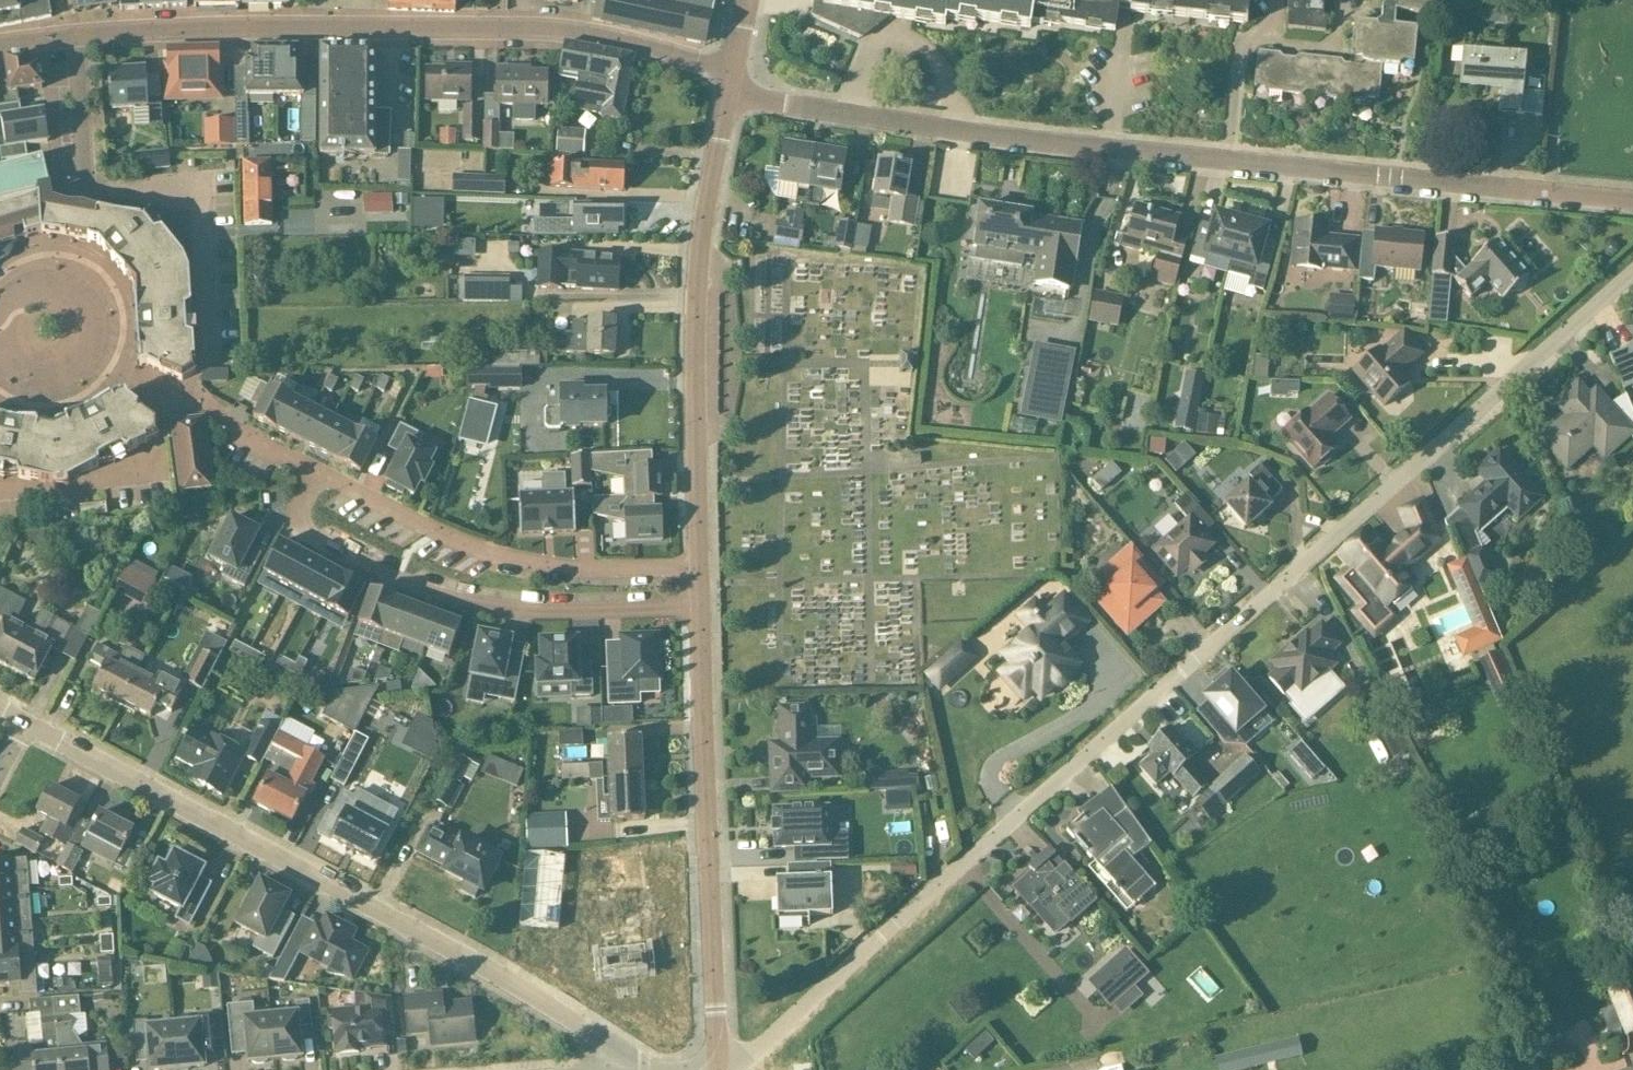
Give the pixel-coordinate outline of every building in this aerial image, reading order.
[(21,24),(52,18),(48,0),(0,0),(0,28),(21,24)] [(74,12),(95,9),(94,0),(73,0),(74,12)] [(95,9),(117,7),(116,0),(94,0),(95,9)] [(121,12),(143,11),(142,0),(121,0),(121,12)] [(143,11),(187,9),(187,0),(142,0),(143,11)] [(195,9),(239,8),(239,7),(287,6),(287,0),(195,0),(195,9)] [(390,11),(426,12),(427,0),(390,0),(390,11)] [(426,12),(454,14),(454,0),(427,0),(426,12)] [(593,1),(606,4),(602,24),(705,46),(712,14),(713,14),(716,0),(593,0),(593,1)] [(812,18),(861,40),(872,15),(898,19),(912,21),(916,22),(916,18),(932,21),(932,24),(945,26),(946,21),(959,23),(960,15),(975,17),(975,21),(1001,25),(1001,22),(1016,24),(1016,27),(1029,29),(1030,24),(1043,26),(1044,18),(1060,20),(1059,23),(1085,27),(1086,24),(1101,27),(1101,30),(1103,30),(1115,32),(1119,5),(1125,5),(1131,6),(1130,12),(1148,14),(1149,9),(1172,11),(1171,17),(1206,20),(1206,15),(1229,17),(1229,22),(1247,24),(1249,0),(814,0),(812,18)] [(1354,32),(1350,65),(1344,64),(1341,60),(1299,56),(1295,60),(1282,58),(1279,54),(1258,52),(1254,87),(1265,88),(1268,92),(1302,96),(1306,92),(1326,94),(1329,98),(1364,102),(1368,99),(1373,99),(1378,100),(1381,75),(1382,66),(1399,67),(1403,64),(1413,65),(1417,31),(1394,28),(1395,13),(1430,17),(1432,0),(1393,0),(1393,3),(1389,2),(1383,8),(1382,22),(1376,26),(1354,24),(1354,32)] [(1287,29),(1325,33),(1327,18),(1323,17),(1325,0),(1288,0),(1287,29)] [(601,117),(622,121),(634,57),(565,44),(559,77),(579,81),(574,110),(602,115),(601,117)] [(218,64),(218,49),(169,50),(169,64),(163,64),(164,103),(169,103),(224,102),(224,63),(218,64)] [(249,146),(248,102),(248,96),(275,96),(275,49),(253,49),(253,67),(247,67),(247,69),(235,69),(235,102),(236,146),(249,146)] [(316,141),(316,102),(316,69),(304,69),(304,67),(298,67),(298,50),(275,49),(275,96),(302,96),(302,141),(316,141)] [(375,112),(376,49),(321,49),(320,155),(375,155),(390,156),(391,112),(375,112)] [(1545,93),(1522,91),(1526,56),(1463,49),(1461,65),(1466,66),(1465,83),(1501,87),(1498,112),(1506,113),(1520,115),(1543,117),(1545,93)] [(20,106),(21,106),(20,104),(18,93),(43,89),(40,66),(29,68),(28,58),(5,61),(8,83),(0,84),(0,109),(20,106)] [(453,67),(453,71),(428,71),(427,101),(470,102),(470,67),(453,67)] [(497,106),(514,106),(513,123),(535,123),(535,106),(547,106),(547,91),(557,91),(557,74),(547,74),(547,73),(518,72),(518,69),(497,69),(497,106)] [(145,71),(110,73),(112,111),(136,110),(137,128),(164,126),(160,75),(145,76),(145,71)] [(7,149),(26,147),(48,143),(43,114),(22,117),(20,106),(0,109),(0,121),(2,121),(7,149)] [(463,141),(481,142),(481,123),(482,106),(464,106),(463,141)] [(230,122),(206,122),(207,146),(231,146),(230,122)] [(484,151),(500,152),(500,123),(484,123),(484,151)] [(584,156),(586,130),(559,127),(557,154),(584,156)] [(809,190),(816,151),(785,146),(778,185),(809,190)] [(170,155),(169,150),(166,151),(133,154),(134,163),(135,172),(171,168),(170,155)] [(820,208),(822,192),(839,195),(846,156),(816,151),(809,190),(807,206),(820,208)] [(77,241),(100,247),(134,287),(139,367),(147,367),(182,382),(195,374),(194,339),(187,336),(185,311),(192,307),(189,273),(184,259),(162,233),(154,234),(145,222),(150,214),(141,208),(96,201),(83,211),(76,210),(40,204),(39,193),(50,190),(43,158),(0,168),(0,248),(42,235),(69,239),(77,241)] [(245,226),(272,225),(270,162),(243,163),(245,226)] [(551,190),(572,190),(623,193),(624,166),(574,163),(552,162),(551,190)] [(920,200),(905,197),(910,167),(879,162),(874,196),(891,199),(888,225),(915,229),(915,227),(922,228),(925,203),(920,203),(920,200)] [(454,174),(453,193),(506,195),(506,176),(454,174)] [(394,196),(394,207),(408,207),(408,197),(394,196)] [(393,197),(371,197),(372,217),(393,216),(393,197)] [(415,202),(415,229),(441,229),(441,203),(415,202)] [(577,222),(534,222),(534,239),(614,239),(614,229),(622,229),(622,214),(617,214),(617,206),(577,206),(577,222)] [(1138,253),(1141,243),(1159,248),(1150,281),(1175,288),(1188,239),(1174,236),(1178,219),(1136,207),(1130,230),(1125,228),(1119,248),(1138,253)] [(1032,283),(1072,288),(1082,226),(1030,218),(1031,216),(979,208),(975,234),(976,234),(974,248),(977,249),(975,260),(1022,267),(1023,256),(1035,258),(1032,283)] [(800,248),(801,243),(804,226),(802,225),(804,211),(787,209),(785,223),(776,221),(774,239),(788,241),(787,246),(800,248)] [(1216,216),(1213,226),(1200,223),(1191,258),(1204,262),(1206,256),(1230,262),(1241,223),(1239,222),(1236,218),(1229,216),(1225,218),(1216,216)] [(837,253),(852,255),(857,225),(857,223),(840,221),(836,248),(838,249),(837,253)] [(1247,221),(1243,223),(1241,223),(1230,262),(1231,263),(1228,274),(1251,280),(1250,287),(1264,290),(1276,243),(1264,240),(1266,230),(1257,227),(1255,223),(1247,221)] [(1326,238),(1327,227),(1297,223),(1292,264),(1306,266),(1305,269),(1322,271),(1323,269),(1354,272),(1357,242),(1326,238)] [(872,227),(857,225),(852,255),(866,257),(867,248),(869,248),(872,227)] [(1373,255),(1361,254),(1359,279),(1374,281),(1375,268),(1419,273),(1422,236),(1376,232),(1373,255)] [(1527,287),(1527,280),(1528,279),(1496,243),(1465,271),(1452,257),(1454,239),(1437,238),(1433,277),(1450,278),(1450,277),(1470,300),(1487,284),(1503,302),(1514,292),(1521,292),(1527,287)] [(452,254),(473,255),(474,240),(453,239),(452,254)] [(566,254),(540,252),(538,290),(562,291),(563,289),(578,290),(578,291),(618,293),(620,260),(601,259),(601,256),(566,254)] [(465,302),(510,302),(510,277),(465,276),(465,302)] [(1031,287),(1031,315),(1054,314),(1053,287),(1031,287)] [(1096,292),(1089,322),(1118,327),(1124,298),(1096,292)] [(1328,316),(1353,317),(1353,301),(1328,300),(1328,316)] [(556,352),(588,354),(588,356),(614,357),(616,321),(590,320),(590,322),(573,321),(572,333),(557,332),(556,352)] [(1381,354),(1379,351),(1362,365),(1369,373),(1360,381),(1383,408),(1409,385),(1400,375),(1422,356),(1403,335),(1381,354)] [(1624,350),(1609,356),(1623,390),(1632,386),(1632,342),(1624,350)] [(548,352),(493,352),(493,358),(486,358),(486,367),(548,367),(548,352)] [(1273,357),(1254,356),(1253,380),(1272,380),(1273,357)] [(1071,374),(1030,366),(1025,391),(1046,395),(1040,421),(1061,425),(1071,374)] [(443,368),(423,369),(423,379),(443,378),(443,368)] [(203,380),(226,380),(226,370),(203,369),(203,380)] [(466,370),(467,390),(522,389),(521,369),(466,370)] [(1183,417),(1196,419),(1205,375),(1192,373),(1183,417)] [(356,376),(350,389),(358,393),(364,380),(356,376)] [(390,380),(382,376),(376,388),(384,392),(390,380)] [(330,377),(324,389),(332,393),(338,381),(330,377)] [(1299,395),(1298,380),(1271,381),(1272,396),(1299,395)] [(254,419),(276,431),(292,398),(270,387),(270,388),(261,384),(251,404),(259,408),(255,417),(254,419)] [(1608,407),(1605,403),(1595,412),(1586,403),(1590,399),(1578,386),(1556,405),(1568,417),(1542,440),(1567,468),(1593,445),(1604,458),(1630,435),(1632,438),(1632,411),(1626,395),(1608,407)] [(610,413),(605,408),(605,395),(584,395),(584,389),(548,390),(548,409),(545,412),(545,428),(549,431),(561,431),(563,427),(605,427),(605,424),(610,420),(610,413)] [(158,438),(158,423),(128,400),(124,393),(52,429),(0,420),(0,469),(17,472),(19,479),(53,485),(68,482),(99,467),(99,460),(122,449),(127,453),(158,438)] [(297,441),(313,409),(293,399),(292,398),(276,431),(277,431),(277,430),(297,441)] [(1331,455),(1331,454),(1337,448),(1329,438),(1348,421),(1328,398),(1308,416),(1307,414),(1282,436),(1312,470),(1319,464),(1320,465),(1325,465),(1331,460),(1331,455)] [(470,402),(460,442),(487,449),(497,409),(470,402)] [(319,452),(334,421),(313,409),(297,441),(319,452)] [(172,427),(174,448),(180,494),(215,489),(205,416),(171,420),(172,427)] [(340,464),(356,431),(354,430),(354,431),(334,421),(319,452),(338,462),(340,464)] [(400,455),(386,482),(388,483),(386,487),(402,495),(404,491),(414,496),(420,484),(424,486),(432,469),(428,467),(435,455),(418,447),(423,437),(401,425),(389,449),(400,455)] [(360,474),(377,442),(356,431),(340,464),(360,474)] [(1165,457),(1166,441),(1150,439),(1148,455),(1165,457)] [(1176,473),(1194,453),(1181,442),(1164,462),(1176,473)] [(1488,484),(1459,509),(1479,530),(1507,506),(1518,518),(1540,499),(1499,453),(1477,472),(1488,484)] [(652,454),(590,456),(591,473),(624,480),(625,499),(661,498),(659,467),(653,467),(652,454)] [(591,473),(590,456),(571,457),(572,488),(592,487),(591,473)] [(918,457),(902,458),(902,465),(919,464),(918,457)] [(1282,492),(1259,467),(1248,477),(1251,481),(1224,505),(1245,530),(1269,508),(1267,505),(1282,492)] [(545,495),(519,496),(520,535),(576,533),(574,494),(565,494),(564,476),(544,477),(545,495)] [(1175,505),(1186,518),(1198,508),(1186,494),(1175,505)] [(654,498),(592,500),(593,517),(625,524),(626,543),(662,541),(661,510),(654,510),(654,498)] [(108,515),(106,504),(80,507),(81,518),(108,515)] [(222,577),(244,589),(256,565),(244,559),(258,533),(252,530),(254,526),(238,518),(237,522),(231,519),(220,539),(217,537),(209,553),(212,555),(210,559),(226,568),(222,577)] [(1443,542),(1435,521),(1406,532),(1406,533),(1387,550),(1371,531),(1341,557),(1357,575),(1340,589),(1356,607),(1349,612),(1374,641),(1401,618),(1391,607),(1419,583),(1409,571),(1443,542)] [(1154,552),(1176,577),(1187,568),(1191,573),(1205,560),(1201,556),(1211,546),(1189,522),(1154,552)] [(280,543),(264,574),(285,586),(302,554),(280,543)] [(1163,582),(1133,548),(1098,579),(1108,590),(1097,600),(1127,634),(1161,604),(1151,593),(1163,582)] [(1484,549),(1466,558),(1479,587),(1498,579),(1484,549)] [(302,554),(285,586),(306,597),(323,566),(302,554)] [(114,591),(143,607),(157,581),(155,580),(159,573),(132,559),(129,566),(128,565),(114,591)] [(1453,566),(1464,590),(1476,584),(1468,566),(1469,566),(1466,560),(1453,566)] [(323,566),(306,597),(326,608),(327,608),(344,576),(343,576),(323,566)] [(344,576),(327,608),(348,620),(366,588),(344,576)] [(14,625),(26,603),(0,589),(0,617),(6,620),(0,631),(0,665),(10,670),(30,633),(14,625)] [(382,634),(383,633),(382,633),(394,600),(395,600),(395,599),(371,590),(358,625),(382,634)] [(1041,699),(1054,687),(1055,688),(1057,688),(1059,689),(1060,689),(1062,688),(1063,687),(1064,686),(1065,685),(1066,684),(1066,682),(1066,680),(1065,679),(1064,678),(1071,672),(1057,656),(1064,650),(1060,646),(1086,623),(1063,598),(1044,615),(1035,604),(1021,617),(1032,630),(1003,656),(1011,665),(1001,673),(1023,698),(1033,690),(1041,699)] [(416,608),(395,600),(394,600),(382,633),(383,633),(404,641),(416,608)] [(88,607),(75,630),(89,637),(101,614),(88,607)] [(426,649),(439,616),(416,608),(404,641),(426,649)] [(41,612),(30,633),(10,670),(34,683),(54,646),(43,640),(55,618),(41,612)] [(462,625),(439,616),(426,649),(449,658),(462,625)] [(1492,623),(1480,628),(1488,645),(1500,640),(1492,623)] [(1328,657),(1340,646),(1324,627),(1312,638),(1309,634),(1274,664),(1281,672),(1271,681),(1286,698),(1296,689),(1303,697),(1337,667),(1328,657)] [(207,633),(181,680),(202,692),(227,644),(207,633)] [(480,634),(470,685),(500,691),(500,693),(517,696),(524,658),(509,655),(512,640),(480,634)] [(622,666),(607,666),(609,705),(640,704),(639,681),(660,680),(658,636),(621,637),(622,666)] [(979,659),(962,640),(923,674),(940,693),(979,659)] [(541,664),(537,664),(538,686),(571,685),(571,698),(593,697),(592,664),(579,665),(578,641),(541,642),(541,664)] [(235,642),(231,651),(246,659),(250,650),(235,642)] [(90,661),(104,667),(93,687),(122,702),(139,670),(145,656),(126,646),(121,656),(98,644),(90,661)] [(250,650),(246,659),(262,667),(266,658),(250,650)] [(1519,700),(1497,652),(1479,661),(1487,679),(1500,709),(1519,700)] [(280,658),(275,667),(291,675),(295,666),(280,658)] [(295,666),(291,675),(299,679),(308,664),(299,659),(295,666)] [(346,686),(363,683),(367,674),(352,668),(346,686)] [(379,668),(374,682),(389,681),(392,672),(379,668)] [(1216,688),(1204,699),(1207,702),(1220,716),(1208,726),(1225,745),(1246,747),(1250,743),(1240,731),(1262,712),(1226,671),(1212,683),(1216,688)] [(419,672),(412,690),(413,692),(430,690),(436,689),(419,672)] [(137,673),(122,702),(151,717),(157,704),(172,712),(183,689),(159,676),(152,681),(137,673)] [(331,698),(311,737),(327,745),(337,724),(355,733),(376,692),(331,698)] [(809,744),(809,732),(808,705),(780,705),(781,745),(771,746),(773,792),(806,791),(805,778),(834,777),(834,763),(836,763),(836,748),(833,748),(833,743),(809,744)] [(591,709),(577,709),(577,729),(592,728),(591,709)] [(1393,723),(1379,730),(1394,759),(1408,752),(1393,723)] [(223,798),(246,755),(245,754),(211,736),(209,738),(192,729),(175,761),(194,770),(189,780),(223,798)] [(246,755),(261,764),(275,738),(257,729),(245,754),(246,755)] [(1170,729),(1147,750),(1152,755),(1138,768),(1155,786),(1169,774),(1192,800),(1208,785),(1189,763),(1195,757),(1170,729)] [(584,745),(583,730),(559,732),(560,747),(584,745)] [(291,824),(306,796),(310,798),(317,785),(313,783),(326,760),(306,749),(308,746),(280,731),(265,760),(276,767),(271,777),(269,776),(254,805),(271,814),(271,819),(285,826),(290,824),(291,824)] [(562,782),(596,781),(643,779),(641,738),(607,740),(608,762),(602,762),(602,764),(561,766),(562,782)] [(452,753),(440,775),(444,777),(433,799),(453,809),(465,787),(461,785),(464,779),(472,783),(480,768),(452,753)] [(1262,773),(1245,755),(1208,788),(1225,806),(1262,773)] [(358,763),(344,756),(331,780),(345,787),(358,763)] [(909,789),(908,771),(885,773),(885,776),(876,776),(877,791),(909,789)] [(598,821),(611,821),(611,822),(645,821),(643,779),(596,781),(598,821)] [(40,834),(65,848),(67,844),(74,831),(67,827),(80,803),(50,787),(36,814),(48,819),(40,834)] [(1426,789),(1415,795),(1421,806),(1432,801),(1426,789)] [(313,832),(332,842),(331,842),(370,862),(386,832),(393,819),(355,798),(348,812),(342,822),(324,812),(313,832)] [(846,833),(831,833),(830,807),(773,809),(774,824),(772,824),(772,834),(774,834),(775,848),(816,847),(816,860),(847,859),(846,844),(846,833)] [(1082,818),(1066,832),(1133,907),(1155,888),(1130,860),(1152,846),(1151,845),(1127,811),(1111,822),(1103,813),(1087,824),(1082,818)] [(100,813),(82,849),(96,856),(89,870),(107,880),(115,865),(124,870),(134,852),(124,847),(133,830),(100,813)] [(568,848),(567,813),(526,815),(528,850),(568,848)] [(475,901),(480,892),(483,893),(500,860),(461,840),(460,843),(429,827),(415,855),(446,870),(444,873),(463,883),(459,892),(475,901)] [(45,840),(23,828),(15,844),(37,855),(45,840)] [(65,848),(56,864),(72,873),(83,852),(81,851),(67,844),(65,848)] [(159,866),(150,884),(157,888),(153,895),(181,910),(178,915),(192,922),(212,885),(199,878),(204,870),(192,864),(194,860),(177,851),(167,869),(159,866)] [(527,854),(521,926),(560,929),(566,858),(527,854)] [(635,854),(590,859),(591,870),(591,872),(592,881),(593,883),(596,910),(596,912),(597,921),(597,923),(602,974),(647,970),(645,948),(642,948),(641,937),(644,937),(635,854)] [(28,892),(26,860),(15,861),(0,862),(0,894),(28,892)] [(788,865),(788,880),(776,880),(777,918),(832,916),(830,864),(788,865)] [(1054,876),(1044,864),(1015,890),(1054,935),(1068,923),(1070,926),(1073,923),(1096,902),(1065,866),(1054,876)] [(74,887),(73,879),(60,880),(60,888),(74,887)] [(260,882),(237,925),(259,937),(253,949),(273,959),(291,925),(278,919),(290,897),(280,892),(270,887),(260,882)] [(28,892),(0,894),(0,924),(30,921),(28,892)] [(112,908),(112,900),(98,901),(99,909),(112,908)] [(315,925),(303,948),(314,954),(311,959),(328,968),(327,975),(346,978),(352,981),(367,953),(350,943),(356,932),(327,917),(321,928),(315,925)] [(30,921),(0,924),(0,954),(33,952),(30,921)] [(100,938),(101,947),(114,946),(114,937),(100,938)] [(198,944),(185,968),(211,972),(213,962),(205,948),(198,944)] [(114,946),(101,947),(102,955),(115,954),(114,946)] [(1126,949),(1088,983),(1111,1009),(1149,975),(1126,949)] [(19,984),(20,995),(36,994),(33,952),(0,954),(0,985),(19,984)] [(275,970),(269,980),(284,983),(298,960),(285,953),(275,970)] [(112,958),(98,959),(99,970),(113,969),(112,958)] [(1625,1038),(1632,1034),(1632,980),(1606,991),(1625,1038)] [(70,981),(58,982),(59,989),(70,989),(70,981)] [(422,996),(404,997),(408,1036),(430,1034),(431,1047),(475,1043),(472,1007),(443,1010),(442,994),(422,996)] [(333,1019),(329,1020),(330,1030),(334,1030),(336,1051),(339,1051),(339,1056),(359,1054),(358,1049),(382,1047),(380,1020),(395,1019),(393,999),(364,995),(366,1011),(333,1014),(333,1019)] [(74,1035),(72,1017),(81,1016),(78,998),(54,999),(60,1069),(107,1069),(104,1044),(82,1046),(74,1035)] [(54,999),(29,1001),(30,1015),(40,1014),(43,1047),(14,1050),(16,1069),(60,1069),(54,999)] [(297,1015),(271,1018),(275,1061),(301,1059),(299,1029),(312,1028),(309,1002),(296,1003),(297,1015)] [(248,1064),(275,1061),(271,1018),(255,1019),(253,1004),(227,1007),(230,1035),(245,1033),(248,1064)] [(173,1027),(177,1069),(189,1069),(190,1069),(204,1068),(203,1059),(216,1057),(213,1016),(198,1017),(199,1024),(173,1027)] [(173,1027),(148,1029),(147,1022),(133,1023),(135,1050),(141,1049),(142,1060),(149,1060),(150,1069),(177,1069),(173,1027)] [(133,1024),(126,1025),(128,1049),(135,1048),(133,1024)] [(1218,1069),(1244,1069),(1303,1056),(1298,1038),(1215,1058),(1218,1069)]
